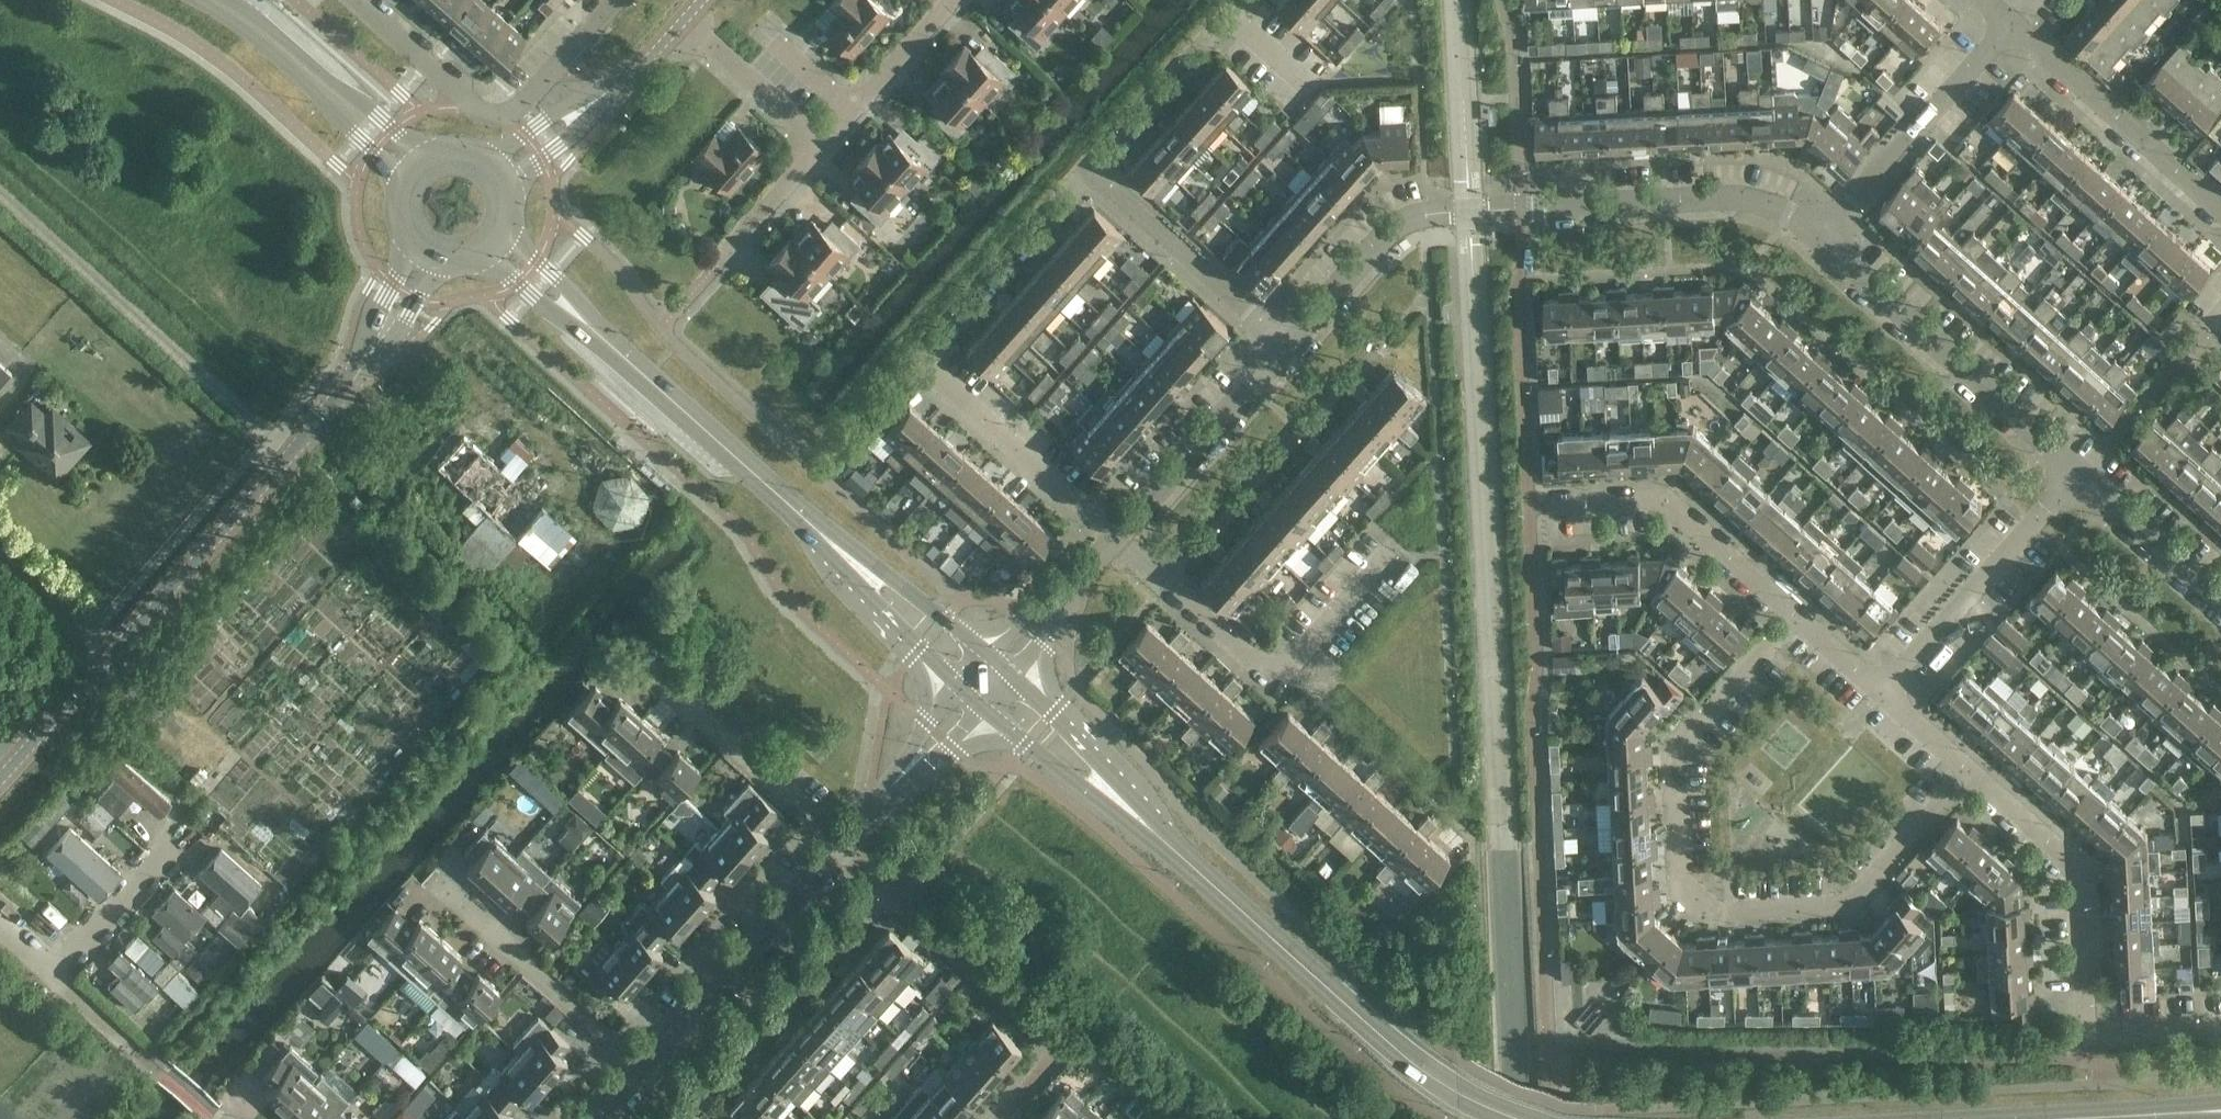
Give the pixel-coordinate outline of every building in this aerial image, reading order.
[(428,4),(446,20),(464,0),(432,0),(428,4)] [(446,20),(464,36),(490,6),(483,0),(464,0),(446,20)] [(548,15),(555,7),(547,0),(542,0),(537,5),(548,15)] [(830,5),(841,14),(827,30),(852,53),(887,13),(872,0),(835,0),(830,5)] [(1048,0),(1011,0),(1007,3),(1025,19),(1015,30),(1036,49),(1046,38),(1042,34),(1062,12),(1048,0)] [(1062,12),(1072,0),(1048,0),(1062,12)] [(1305,0),(1282,0),(1276,7),(1305,33),(1322,15),(1305,0)] [(1322,15),(1335,0),(1305,0),(1322,15)] [(1394,0),(1381,0),(1379,2),(1386,9),(1394,0)] [(1575,0),(1550,0),(1551,3),(1551,15),(1575,14),(1575,2),(1575,0)] [(1880,24),(1902,0),(1869,0),(1862,8),(1856,14),(1874,30),(1880,24)] [(1913,0),(1902,0),(1880,24),(1898,40),(1925,10),(1913,0)] [(2133,0),(2101,0),(2099,2),(2142,40),(2150,31),(2146,28),(2154,19),(2133,0)] [(2169,0),(2133,0),(2154,19),(2162,10),(2166,14),(2174,5),(2169,0)] [(1386,9),(1379,2),(1369,13),(1376,19),(1386,9)] [(2142,40),(2099,2),(2083,19),(2122,54),(2130,46),(2134,49),(2142,40)] [(490,6),(464,36),(481,51),(508,22),(490,6)] [(1943,27),(1925,10),(1898,40),(1916,56),(1943,27)] [(2122,54),(2083,19),(2067,38),(2110,76),(2118,67),(2114,63),(2122,54)] [(1690,20),(1681,20),(1682,34),(1691,33),(1690,20)] [(508,22),(481,51),(500,68),(526,38),(508,22)] [(1354,44),(1364,33),(1357,27),(1347,37),(1354,44)] [(1791,39),(1806,38),(1805,28),(1790,29),(1791,39)] [(1791,39),(1790,29),(1776,30),(1777,39),(1791,39)] [(1744,41),(1758,41),(1757,31),(1743,32),(1744,41)] [(1744,41),(1743,32),(1728,32),(1729,42),(1744,41)] [(1681,45),(1710,43),(1710,33),(1681,35),(1681,45)] [(1634,47),(1663,46),(1662,36),(1634,38),(1634,47)] [(1354,44),(1347,37),(1338,48),(1345,55),(1354,44)] [(1847,37),(1840,44),(1852,55),(1859,48),(1847,37)] [(1586,50),(1615,48),(1614,39),(1586,40),(1586,50)] [(1553,52),(1567,51),(1567,41),(1553,42),(1553,52)] [(2184,41),(2145,84),(2164,100),(2199,61),(2190,53),(2193,49),(2184,41)] [(1553,52),(1553,42),(1538,43),(1539,52),(1553,52)] [(964,45),(944,68),(982,101),(1001,80),(1005,83),(1016,72),(994,53),(985,64),(964,45)] [(1859,48),(1852,55),(1862,63),(1868,56),(1859,48)] [(1717,58),(1717,49),(1690,51),(1690,60),(1717,58)] [(1651,62),(1650,53),(1637,54),(1638,62),(1651,62)] [(2199,61),(2164,100),(2182,116),(2220,73),(2211,65),(2208,69),(2199,61)] [(1225,63),(1209,81),(1238,108),(1255,89),(1225,63)] [(982,101),(944,68),(947,71),(927,93),(945,108),(935,119),(956,138),(966,126),(962,123),(982,101)] [(1877,77),(1887,86),(1894,79),(1883,70),(1877,77)] [(2182,116),(2200,133),(2220,110),(2220,74),(2220,73),(2182,116)] [(1741,104),(1728,105),(1729,141),(1753,139),(1751,86),(1748,87),(1747,75),(1738,76),(1738,87),(1740,87),(1741,104)] [(1693,107),(1680,108),(1682,143),(1706,142),(1703,89),(1700,89),(1700,80),(1689,80),(1689,88),(1691,88),(1691,90),(1692,90),(1693,107)] [(1238,108),(1209,81),(1193,99),(1222,125),(1238,108)] [(1616,83),(1607,83),(1608,92),(1616,91),(1616,83)] [(1774,93),(1760,94),(1759,86),(1751,86),(1753,139),(1777,138),(1774,93)] [(1324,88),(1316,96),(1326,110),(1336,99),(1324,88)] [(1539,151),(1563,149),(1561,96),(1558,97),(1558,88),(1555,88),(1555,97),(1550,97),(1550,114),(1537,115),(1539,151)] [(1712,89),(1703,89),(1706,142),(1729,141),(1728,105),(1713,106),(1712,89)] [(1664,91),(1655,92),(1658,144),(1682,143),(1680,108),(1665,109),(1664,91)] [(1989,121),(2008,137),(2034,108),(2015,91),(1989,121)] [(1645,109),(1632,110),(1634,146),(1658,144),(1655,92),(1645,92),(1645,109)] [(1798,92),(1774,93),(1777,138),(1804,137),(1817,101),(1799,101),(1798,92)] [(1904,111),(1889,98),(1883,92),(1877,99),(1897,117),(1904,111)] [(1598,112),(1585,112),(1587,148),(1610,147),(1608,94),(1597,94),(1598,112)] [(1617,94),(1608,94),(1610,147),(1634,146),(1632,110),(1617,110),(1617,94)] [(1569,96),(1561,96),(1563,149),(1587,148),(1585,112),(1570,113),(1569,96)] [(1222,125),(1193,99),(1177,117),(1206,143),(1222,125)] [(1403,100),(1381,101),(1381,116),(1404,115),(1403,100)] [(1826,156),(1850,129),(1857,121),(1839,105),(1832,113),(1819,102),(1815,111),(1805,138),(1826,156)] [(1497,124),(1496,106),(1488,107),(1489,125),(1497,124)] [(2034,108),(2008,137),(2025,153),(2051,124),(2034,108)] [(1206,143),(1177,117),(1161,134),(1191,161),(1206,143)] [(1271,137),(1280,126),(1273,120),(1264,130),(1271,137)] [(1379,132),(1363,133),(1377,161),(1407,160),(1405,121),(1379,122),(1379,132)] [(2051,124),(2025,153),(2043,169),(2069,139),(2051,124)] [(1850,129),(1826,156),(1845,173),(1880,134),(1872,126),(1860,139),(1850,129)] [(714,134),(695,156),(705,165),(704,167),(729,190),(764,151),(739,128),(725,144),(714,134)] [(1271,137),(1264,130),(1254,141),(1261,148),(1271,137)] [(1293,137),(1285,131),(1276,141),(1283,148),(1293,137)] [(1345,138),(1328,156),(1358,183),(1377,161),(1363,133),(1353,145),(1345,138)] [(1191,161),(1161,134),(1145,152),(1175,179),(1191,161)] [(876,143),(866,154),(904,188),(923,166),(927,169),(937,158),(916,139),(906,150),(889,135),(879,146),(876,143)] [(2069,139),(2043,169),(2061,184),(2087,155),(2069,139)] [(1283,148),(1276,141),(1266,152),(1273,159),(1283,148)] [(1960,151),(1970,161),(1977,154),(1966,144),(1960,151)] [(1175,179),(1145,152),(1129,171),(1158,197),(1175,179)] [(904,188),(866,154),(856,166),(859,168),(850,179),(867,194),(857,205),(879,224),(888,213),(884,210),(904,188)] [(1239,172),(1249,162),(1241,155),(1232,166),(1239,172)] [(2087,155),(2061,184),(2079,200),(2105,171),(2087,155)] [(1328,156),(1312,174),(1342,200),(1358,183),(1328,156)] [(2219,158),(2211,166),(2220,175),(2220,159),(2219,158)] [(1239,172),(1232,166),(1222,177),(1229,183),(1239,172)] [(1244,177),(1251,183),(1261,173),(1254,166),(1244,177)] [(1883,206),(1901,222),(1925,196),(1914,187),(1926,174),(1917,166),(1883,206)] [(1992,167),(1985,174),(2007,194),(2013,186),(1992,167)] [(2105,171),(2079,200),(2096,216),(2122,187),(2105,171)] [(1312,174),(1297,192),(1326,218),(1342,200),(1312,174)] [(1244,177),(1234,188),(1242,194),(1251,183),(1244,177)] [(2122,187),(2096,216),(2114,232),(2140,203),(2122,187)] [(1207,208),(1217,197),(1210,190),(1200,201),(1207,208)] [(1297,192),(1281,210),(1310,236),(1326,218),(1297,192)] [(1925,196),(1901,222),(1918,237),(1910,245),(1911,246),(1953,199),(1946,192),(1935,205),(1925,196)] [(673,201),(667,196),(659,205),(668,213),(674,207),(673,201)] [(1953,199),(1911,246),(1929,262),(1953,235),(1943,226),(1954,214),(1947,208),(1954,200),(1953,199)] [(2027,199),(2021,206),(2032,216),(2039,209),(2027,199)] [(1207,208),(1200,201),(1191,212),(1198,218),(1207,208)] [(1229,208),(1222,201),(1212,212),(1219,219),(1229,208)] [(2009,206),(2006,203),(2000,211),(2002,214),(2009,206)] [(2140,203),(2114,232),(2132,248),(2158,218),(2140,203)] [(1094,209),(1077,228),(1107,254),(1123,236),(1094,209)] [(2039,209),(2032,216),(2042,225),(2048,218),(2039,209)] [(1281,210),(1265,227),(1294,254),(1310,236),(1281,210)] [(1219,219),(1212,212),(1203,223),(1210,229),(1219,219)] [(2158,218),(2132,248),(2149,263),(2175,234),(2158,218)] [(830,236),(812,221),(793,243),(790,240),(789,240),(827,274),(846,252),(850,256),(860,244),(839,226),(830,236)] [(1265,227),(1249,245),(1278,271),(1294,254),(1265,227)] [(1107,254),(1077,228),(1062,246),(1091,272),(1107,254)] [(1953,235),(1929,262),(1947,278),(1982,238),(1974,231),(1963,244),(1953,235)] [(2063,231),(2056,238),(2078,257),(2084,250),(2063,231)] [(2175,234),(2149,263),(2167,279),(2193,250),(2175,234)] [(1982,238),(1947,278),(1965,294),(1989,267),(1978,257),(1989,245),(1982,238)] [(827,274),(789,240),(769,263),(786,278),(767,299),(800,329),(820,306),(808,295),(827,274)] [(1262,290),(1278,271),(1249,245),(1232,264),(1262,290)] [(1091,272),(1062,246),(1046,263),(1075,290),(1091,272)] [(2051,246),(2045,252),(2055,261),(2060,254),(2051,246)] [(2193,250),(2167,279),(2185,295),(2211,266),(2193,250)] [(2020,266),(2028,257),(2022,252),(2015,260),(2020,266)] [(2072,265),(2063,257),(2058,263),(2066,271),(2072,265)] [(2098,262),(2092,270),(2103,280),(2109,273),(2098,262)] [(1075,290),(1046,263),(1030,281),(1059,307),(1075,290)] [(1989,267),(1965,294),(1983,309),(2017,270),(2010,264),(1999,276),(1989,267)] [(1139,283),(1149,273),(1142,267),(1132,277),(1139,283)] [(2017,270),(1983,309),(2000,325),(2024,298),(2014,289),(2025,277),(2017,270)] [(2086,288),(2092,281),(2081,271),(2075,278),(2086,288)] [(2109,273),(2103,280),(2113,289),(2120,282),(2109,273)] [(1139,283),(1132,277),(1122,288),(1130,294),(1139,283)] [(1161,284),(1154,277),(1145,288),(1152,294),(1161,284)] [(1059,307),(1030,281),(1014,299),(1043,325),(1059,307)] [(1739,289),(1726,289),(1727,326),(1737,335),(1733,340),(1741,346),(1769,314),(1759,305),(1763,300),(1744,283),(1739,289)] [(1703,290),(1688,291),(1690,334),(1701,333),(1700,327),(1715,327),(1715,323),(1726,323),(1726,325),(1727,326),(1726,289),(1714,290),(1714,284),(1703,284),(1703,290)] [(1674,285),(1664,286),(1666,329),(1689,328),(1690,334),(1688,291),(1674,292),(1674,285)] [(1667,337),(1666,329),(1664,286),(1655,286),(1655,293),(1641,293),(1643,338),(1667,337)] [(1152,294),(1145,288),(1135,299),(1142,305),(1152,294)] [(1607,295),(1594,296),(1595,332),(1619,331),(1617,288),(1607,289),(1607,295)] [(1643,338),(1641,293),(1627,294),(1627,288),(1617,288),(1619,331),(1619,339),(1643,338)] [(1547,334),(1572,333),(1570,290),(1560,291),(1560,297),(1545,298),(1547,334)] [(1579,290),(1570,290),(1572,333),(1595,332),(1594,296),(1580,296),(1579,290)] [(2138,312),(2145,304),(2133,294),(2127,301),(2138,312)] [(2024,298),(2000,325),(2018,341),(2053,302),(2045,295),(2035,307),(2024,298)] [(1043,325),(1014,299),(998,316),(1027,343),(1043,325)] [(1108,319),(1117,308),(1110,302),(1101,312),(1108,319)] [(1198,302),(1182,320),(1211,346),(1227,329),(1198,302)] [(2053,302),(2018,341),(2036,357),(2060,330),(2049,321),(2060,309),(2053,302)] [(2138,312),(2148,320),(2155,313),(2145,304),(2138,312)] [(1450,323),(1450,305),(1442,305),(1442,323),(1450,323)] [(1108,319),(1101,312),(1091,323),(1098,330),(1108,319)] [(1113,323),(1120,330),(1129,319),(1122,313),(1113,323)] [(1769,314),(1741,346),(1742,347),(1746,343),(1762,357),(1791,325),(1784,319),(1779,323),(1769,314)] [(1027,343),(998,316),(982,334),(1011,360),(1027,343)] [(1182,320),(1165,338),(1195,364),(1211,346),(1182,320)] [(1113,323),(1103,334),(1110,341),(1120,330),(1113,323)] [(1791,325),(1762,357),(1780,373),(1804,346),(1794,336),(1798,332),(1791,325)] [(2060,330),(2036,357),(2054,373),(2088,334),(2090,336),(2097,328),(2094,325),(2087,333),(2080,327),(2069,339),(2060,330)] [(803,331),(799,335),(806,343),(814,334),(810,330),(803,331)] [(2152,333),(2145,342),(2151,347),(2158,338),(2152,333)] [(1011,360),(982,334),(966,352),(995,379),(1011,360)] [(2088,334),(2054,373),(2071,389),(2095,362),(2085,353),(2096,340),(2090,336),(2088,334)] [(1076,354),(1085,344),(1078,337),(1069,348),(1076,354)] [(1165,338),(1149,356),(1179,382),(1195,364),(1165,338)] [(1804,346),(1780,373),(1798,389),(1826,357),(1819,350),(1815,355),(1804,346)] [(1076,354),(1069,348),(1059,359),(1066,365),(1076,354)] [(1081,359),(1088,365),(1098,355),(1091,348),(1081,359)] [(1149,356),(1133,374),(1163,400),(1179,382),(1149,356)] [(1709,371),(1714,357),(1700,357),(1701,371),(1708,370),(1709,371)] [(1720,381),(1729,371),(1714,357),(1709,371),(1720,381)] [(1808,413),(1815,405),(1840,377),(1829,368),(1833,363),(1826,357),(1798,389),(1790,397),(1808,413)] [(1081,359),(1071,370),(1078,376),(1088,365),(1081,359)] [(1684,373),(1693,373),(1693,359),(1683,360),(1684,373)] [(2095,362),(2071,389),(2089,405),(2124,366),(2116,359),(2105,371),(2095,362)] [(1645,375),(1644,361),(1636,362),(1636,376),(1645,375)] [(1645,375),(1655,375),(1654,361),(1644,361),(1645,375)] [(11,372),(0,362),(0,385),(11,372)] [(1598,377),(1607,377),(1607,363),(1597,364),(1598,377)] [(1598,377),(1597,364),(1588,364),(1589,378),(1598,377)] [(1549,380),(1559,379),(1558,365),(1549,366),(1549,380)] [(2124,366),(2089,405),(2108,421),(2131,395),(2120,384),(2131,372),(2124,366)] [(1392,371),(1380,385),(1413,415),(1425,401),(1392,371)] [(1044,390),(1054,379),(1047,372),(1037,383),(1044,390)] [(1133,374),(1118,392),(1147,418),(1163,400),(1133,374)] [(1840,377),(1815,405),(1833,421),(1862,389),(1855,382),(1851,387),(1840,377)] [(1677,394),(1677,380),(1667,381),(1668,395),(1677,394)] [(1639,396),(1638,382),(1629,383),(1630,397),(1639,396)] [(1681,396),(1689,395),(1689,382),(1679,383),(1681,396)] [(1044,390),(1037,383),(1027,394),(1035,400),(1044,390)] [(1066,390),(1059,383),(1049,394),(1056,401),(1066,390)] [(1413,415),(1380,385),(1372,394),(1359,383),(1355,387),(1414,439),(1418,435),(1405,424),(1413,415)] [(1612,399),(1627,399),(1626,385),(1611,386),(1612,399)] [(1414,439),(1355,387),(1351,392),(1363,403),(1356,412),(1389,441),(1396,433),(1409,444),(1414,439)] [(1539,388),(1540,411),(1563,410),(1562,387),(1539,388)] [(2220,396),(2220,395),(2214,388),(2208,395),(2216,402),(2220,396)] [(1862,389),(1833,421),(1851,436),(1875,409),(1865,400),(1869,395),(1862,389)] [(1118,392),(1102,409),(1131,436),(1147,418),(1118,392)] [(1751,392),(1742,402),(1756,414),(1765,404),(1751,392)] [(1056,401),(1049,394),(1040,405),(1047,411),(1056,401)] [(56,480),(93,440),(51,403),(38,418),(23,405),(3,426),(18,440),(13,445),(56,480)] [(885,457),(891,462),(927,422),(909,405),(883,435),(895,446),(885,457)] [(1102,409),(1085,427),(1115,454),(1131,436),(1102,409)] [(1861,460),(1897,420),(1890,414),(1886,418),(1875,409),(1851,436),(1844,445),(1861,460)] [(1389,441),(1356,412),(1344,425),(1377,454),(1389,441)] [(1745,413),(1736,423),(1743,429),(1752,419),(1745,413)] [(2132,443),(2151,459),(2185,421),(2178,414),(2167,427),(2156,417),(2132,443)] [(1678,427),(1655,428),(1658,471),(1667,470),(1667,464),(1681,463),(1679,420),(1677,420),(1678,427)] [(1689,420),(1679,420),(1681,463),(1690,472),(1715,445),(1694,426),(1689,426),(1689,420)] [(1879,476),(1911,440),(1900,431),(1904,427),(1897,420),(1861,460),(1879,476)] [(2185,421),(2151,459),(2168,475),(2192,449),(2182,440),(2193,428),(2185,421)] [(927,422),(891,462),(898,468),(908,457),(919,467),(945,438),(927,422)] [(1621,430),(1607,430),(1610,473),(1619,473),(1619,466),(1633,466),(1631,423),(1621,424),(1621,430)] [(1632,423),(1631,423),(1633,466),(1648,465),(1648,471),(1658,471),(1655,428),(1633,429),(1632,423)] [(1787,424),(1778,434),(1792,446),(1801,436),(1787,424)] [(1365,468),(1377,454),(1344,425),(1332,438),(1365,468)] [(1593,425),(1583,426),(1586,468),(1600,467),(1600,474),(1610,473),(1607,430),(1593,431),(1593,425)] [(1559,433),(1559,439),(1551,439),(1551,452),(1546,452),(1547,477),(1572,475),(1572,469),(1586,468),(1583,426),(1582,426),(1582,432),(1559,433)] [(1099,472),(1115,454),(1085,427),(1069,445),(1099,472)] [(491,567),(517,538),(517,537),(550,566),(575,537),(543,507),(544,507),(528,493),(550,470),(535,457),(541,450),(521,431),(500,455),(507,461),(500,468),(464,436),(438,465),(490,512),(457,548),(469,559),(475,552),(491,567)] [(1308,441),(1353,481),(1365,468),(1332,438),(1325,447),(1312,436),(1308,441)] [(945,438),(919,467),(930,477),(920,488),(927,494),(963,454),(945,438)] [(1770,454),(1780,444),(1774,438),(1765,449),(1770,454)] [(1896,492),(1932,451),(1925,445),(1921,450),(1911,440),(1879,476),(1896,492)] [(1353,481),(1308,441),(1304,445),(1316,456),(1308,465),(1341,494),(1353,481)] [(1770,454),(1772,455),(1778,461),(1787,450),(1780,444),(1770,454)] [(1715,445),(1690,472),(1701,481),(1696,486),(1704,493),(1732,460),(1715,445)] [(2168,475),(2186,491),(2220,452),(2220,445),(2217,449),(2213,446),(2202,458),(2192,449),(2168,475)] [(1914,507),(1946,472),(1936,463),(1940,458),(1932,451),(1896,492),(1914,507)] [(1726,504),(1754,472),(1758,468),(1740,452),(1732,460),(1704,493),(1711,499),(1715,494),(1726,504)] [(2186,491),(2204,507),(2220,488),(2220,475),(2217,471),(2220,467),(2220,452),(2186,491)] [(963,454),(927,494),(933,500),(943,489),(954,499),(981,469),(963,454)] [(1822,455),(1813,465),(1827,477),(1836,467),(1822,455)] [(1341,494),(1308,465),(1296,478),(1330,508),(1341,494)] [(981,469),(954,499),(966,509),(956,520),(962,526),(998,485),(981,469)] [(1754,472),(1726,504),(1736,513),(1732,518),(1739,525),(1768,492),(1758,483),(1762,478),(1754,472)] [(1939,515),(1968,483),(1961,477),(1956,481),(1946,472),(1914,507),(1932,523),(1939,515)] [(641,523),(643,513),(648,495),(629,473),(600,478),(591,507),(611,528),(641,523)] [(1330,508),(1296,478),(1285,492),(1318,521),(1330,508)] [(1968,483),(1939,515),(1958,532),(1982,504),(1971,494),(1975,490),(1968,483)] [(998,485),(962,526),(968,531),(978,520),(990,531),(1016,501),(998,485)] [(1857,486),(1848,496),(1862,509),(1871,499),(1857,486)] [(1768,492),(1739,525),(1747,531),(1751,526),(1761,536),(1798,494),(1791,488),(1779,502),(1768,492)] [(2204,507),(2220,522),(2220,488),(2204,507)] [(1318,521),(1285,492),(1277,500),(1264,489),(1260,494),(1306,534),(1318,521)] [(1382,506),(1391,496),(1384,489),(1374,500),(1382,506)] [(1306,534),(1260,494),(1256,499),(1268,510),(1261,518),(1294,548),(1306,534)] [(1798,494),(1761,536),(1772,545),(1767,550),(1775,556),(1803,524),(1793,515),(1797,510),(1796,509),(1805,500),(1798,494)] [(362,501),(354,495),(349,501),(357,507),(362,501)] [(1382,506),(1374,500),(1365,511),(1372,517),(1382,506)] [(1016,501),(990,531),(1001,541),(991,552),(997,558),(1034,517),(1016,501)] [(1796,567),(1825,535),(1828,532),(1811,516),(1803,524),(1775,556),(1782,563),(1786,558),(1796,567)] [(1034,517),(997,558),(1004,563),(1014,552),(1026,563),(1052,534),(1034,517)] [(1294,548),(1261,518),(1249,531),(1282,561),(1294,548)] [(1894,519),(1885,529),(1897,540),(1906,530),(1894,519)] [(1282,561),(1249,531),(1237,545),(1270,574),(1282,561)] [(1810,588),(1846,548),(1828,532),(1825,535),(1796,567),(1807,577),(1803,581),(1810,588)] [(1908,550),(1926,566),(1935,556),(1917,539),(1908,550)] [(1270,574),(1237,545),(1230,553),(1217,542),(1213,547),(1258,588),(1270,574)] [(1334,559),(1343,549),(1336,542),(1327,553),(1334,559)] [(1258,588),(1213,547),(1209,552),(1221,563),(1213,571),(1247,601),(1258,588)] [(1832,599),(1860,567),(1863,564),(1846,548),(1810,588),(1817,594),(1821,590),(1832,599)] [(1334,559),(1327,553),(1317,564),(1324,570),(1334,559)] [(1629,560),(1615,561),(1618,604),(1628,603),(1628,597),(1643,596),(1643,593),(1652,592),(1653,595),(1654,596),(1652,559),(1640,559),(1640,553),(1629,554),(1629,560)] [(1665,558),(1652,559),(1654,596),(1671,611),(1696,584),(1685,575),(1689,570),(1670,553),(1665,558)] [(1922,571),(1904,554),(1894,565),(1913,581),(1922,571)] [(1569,600),(1594,599),(1591,556),(1581,557),(1582,563),(1569,564),(1568,557),(1553,558),(1554,583),(1568,582),(1569,600)] [(1601,556),(1591,556),(1594,599),(1616,598),(1617,604),(1618,604),(1615,561),(1601,562),(1601,556)] [(1860,567),(1832,599),(1842,608),(1838,613),(1845,620),(1874,587),(1864,578),(1868,573),(1860,567)] [(2032,598),(2050,614),(2079,582),(2072,576),(2068,580),(2056,570),(2032,598)] [(1247,601),(1213,571),(1200,585),(1234,615),(1247,601)] [(2079,582),(2050,614),(2068,630),(2092,603),(2082,593),(2086,589),(2079,582)] [(1696,584),(1671,611),(1689,627),(1717,595),(1710,588),(1706,593),(1696,584)] [(1893,604),(1874,587),(1845,620),(1852,626),(1857,621),(1868,631),(1893,604)] [(1286,613),(1296,602),(1288,595),(1279,606),(1286,613)] [(1717,595),(1689,627),(1706,643),(1731,615),(1721,606),(1725,602),(1717,595)] [(2092,603),(2068,630),(2086,646),(2114,614),(2107,607),(2103,612),(2092,603)] [(1286,613),(1279,606),(1269,617),(1277,623),(1286,613)] [(2114,614),(2086,646),(2103,662),(2128,634),(2117,625),(2121,620),(2114,614)] [(1731,615),(1706,643),(1699,651),(1718,668),(1754,627),(1746,620),(1741,625),(1731,615)] [(1116,654),(1130,667),(1160,634),(1146,621),(1116,654)] [(2001,633),(2019,649),(2028,639),(2010,622),(2001,633)] [(1160,634),(1130,667),(1138,675),(1127,687),(1132,691),(1184,633),(1179,629),(1168,641),(1160,634)] [(1623,645),(1634,644),(1633,630),(1622,631),(1623,645)] [(1611,645),(1621,645),(1620,631),(1610,631),(1611,645)] [(1184,633),(1132,691),(1137,696),(1148,683),(1156,691),(1186,657),(1178,650),(1189,637),(1184,633)] [(2128,634),(2103,662),(2121,678),(2149,646),(2142,639),(2138,644),(2128,634)] [(1650,636),(1641,647),(1648,653),(1657,642),(1650,636)] [(2015,654),(1996,637),(1987,648),(2005,664),(2015,654)] [(2149,646),(2121,678),(2138,693),(2163,666),(2153,657),(2157,652),(2149,646)] [(2039,649),(2030,659),(2037,665),(2046,655),(2039,649)] [(2015,654),(2005,664),(2014,671),(2023,661),(2015,654)] [(2046,655),(2037,665),(2044,671),(2053,661),(2046,655)] [(1186,657),(1156,691),(1170,703),(1200,669),(1186,657)] [(1676,677),(1685,667),(1678,661),(1669,671),(1676,677)] [(2173,675),(2163,666),(2138,693),(2156,709),(2185,677),(2177,671),(2173,675)] [(1676,677),(1683,684),(1692,673),(1685,667),(1676,677)] [(1960,667),(1951,677),(1956,682),(1965,672),(1960,667)] [(1200,669),(1170,703),(1183,715),(1213,681),(1200,669)] [(1965,672),(1956,682),(1938,702),(1946,710),(1950,705),(1961,714),(1989,682),(1988,681),(1984,686),(1967,670),(1965,672)] [(1643,675),(1626,694),(1654,719),(1663,708),(1667,712),(1684,694),(1666,677),(1656,688),(1643,675)] [(1213,681),(1183,715),(1191,722),(1180,734),(1185,739),(1237,681),(1232,676),(1221,689),(1213,681)] [(2156,709),(2172,724),(2174,725),(2198,698),(2188,688),(2192,684),(2185,677),(2156,709)] [(2074,680),(2065,691),(2072,697),(2081,686),(2074,680)] [(1237,681),(1185,739),(1190,743),(1201,730),(1210,738),(1239,705),(1231,697),(1242,685),(1237,681)] [(1989,682),(1961,714),(1971,724),(1967,728),(1974,735),(2003,703),(1992,693),(1996,689),(1989,682)] [(2081,686),(2072,697),(2079,703),(2088,693),(2081,686)] [(1590,715),(1591,730),(1645,728),(1654,719),(1626,694),(1607,715),(1590,715)] [(611,744),(613,746),(640,715),(620,697),(614,703),(605,695),(577,726),(605,751),(611,744)] [(2003,703),(1974,735),(1982,741),(1986,737),(1996,746),(2033,704),(2027,698),(2018,708),(2017,707),(2013,712),(2003,703)] [(2198,698),(2174,725),(2172,724),(2165,732),(2185,750),(2220,709),(2213,703),(2209,707),(2198,698)] [(2033,704),(1996,746),(2006,755),(2002,760),(2010,766),(2038,734),(2028,725),(2032,720),(2030,719),(2040,709),(2033,704)] [(1239,705),(1210,738),(1224,751),(1253,718),(1239,705)] [(2185,750),(2201,764),(2204,761),(2205,762),(2220,744),(2220,710),(2220,709),(2185,750)] [(1258,746),(1272,758),(1302,725),(1288,712),(1258,746)] [(2110,712),(2101,722),(2107,728),(2116,718),(2110,712)] [(2083,718),(2077,713),(2069,721),(2075,726),(2083,718)] [(645,770),(664,748),(655,740),(661,734),(640,715),(613,746),(604,756),(634,782),(645,770)] [(2083,734),(2091,725),(2084,718),(2075,728),(2083,734)] [(2116,718),(2107,728),(2114,735),(2124,725),(2116,718)] [(1302,725),(1272,758),(1281,766),(1270,778),(1274,783),(1326,724),(1322,720),(1310,733),(1302,725)] [(1326,724),(1274,783),(1279,787),(1290,775),(1298,782),(1328,749),(1320,741),(1331,729),(1326,724)] [(1645,728),(1591,730),(1591,731),(1602,730),(1602,731),(1608,731),(1610,753),(1652,751),(1652,741),(1646,742),(1645,728)] [(2038,734),(2010,766),(2017,773),(2021,768),(2031,778),(2060,745),(2052,739),(2048,743),(2038,734)] [(1559,742),(1550,743),(1550,757),(1560,756),(1559,742)] [(2112,759),(2121,749),(2113,742),(2104,752),(2112,759)] [(2146,744),(2136,755),(2142,760),(2152,750),(2146,744)] [(2205,762),(2213,768),(2217,764),(2220,768),(2220,744),(2205,762)] [(2060,745),(2031,778),(2042,787),(2038,791),(2045,798),(2073,766),(2063,757),(2067,752),(2060,745)] [(109,747),(61,802),(97,833),(133,794),(157,816),(171,800),(109,747)] [(673,756),(664,748),(645,770),(654,778),(651,780),(673,799),(700,769),(678,749),(673,756)] [(1328,749),(1298,782),(1312,794),(1342,761),(1328,749)] [(2118,765),(2128,755),(2121,749),(2112,759),(2118,765)] [(2152,750),(2142,760),(2150,767),(2160,757),(2152,750)] [(1652,751),(1610,753),(1611,777),(1648,775),(1647,761),(1653,761),(1652,751)] [(728,761),(721,754),(711,765),(719,772),(728,761)] [(1560,756),(1550,757),(1551,770),(1560,770),(1560,756)] [(1342,761),(1312,794),(1325,806),(1355,773),(1342,761)] [(2073,766),(2045,798),(2052,805),(2056,800),(2067,809),(2095,777),(2088,771),(2084,775),(2073,766)] [(1355,773),(1325,806),(1334,813),(1322,826),(1327,830),(1379,772),(1374,768),(1363,780),(1355,773)] [(1379,772),(1327,830),(1332,834),(1343,822),(1352,830),(1381,796),(1373,789),(1384,776),(1379,772)] [(2156,780),(2149,774),(2139,784),(2146,791),(2156,780)] [(1648,775),(1611,777),(1612,801),(1655,798),(1654,789),(1648,789),(1648,775)] [(2171,786),(2178,792),(2188,782),(2181,776),(2171,786)] [(2095,777),(2067,809),(2077,819),(2073,824),(2081,830),(2109,798),(2092,783),(2096,778),(2095,777)] [(1561,789),(1552,790),(1553,804),(1562,803),(1561,789)] [(574,792),(568,799),(567,799),(578,809),(585,801),(574,792)] [(730,816),(718,829),(749,856),(767,835),(761,830),(769,821),(738,793),(723,810),(730,816)] [(1381,796),(1352,830),(1365,842),(1395,808),(1381,796)] [(1655,798),(1612,801),(1613,824),(1650,822),(1649,808),(1655,808),(1655,798)] [(2109,798),(2081,830),(2088,837),(2092,832),(2102,841),(2127,814),(2109,798)] [(53,801),(24,830),(33,839),(62,809),(53,801)] [(683,801),(677,807),(687,816),(692,809),(683,801)] [(1562,803),(1553,804),(1554,817),(1563,817),(1562,803)] [(577,815),(564,804),(557,813),(570,824),(577,815)] [(1395,808),(1365,842),(1378,853),(1408,820),(1395,808)] [(2204,808),(2190,809),(2191,822),(2205,821),(2204,808)] [(2127,814),(2102,841),(2112,850),(2155,847),(2154,838),(2148,838),(2148,833),(2127,814)] [(1408,820),(1378,853),(1386,861),(1375,873),(1380,878),(1432,820),(1427,815),(1416,828),(1408,820)] [(1933,846),(1952,863),(1980,831),(1973,824),(1969,829),(1958,819),(1933,846)] [(1432,820),(1380,878),(1385,882),(1396,869),(1405,877),(1435,844),(1426,836),(1437,824),(1432,820)] [(1650,822),(1613,824),(1615,848),(1657,846),(1657,836),(1651,836),(1650,822)] [(69,825),(46,850),(98,897),(121,872),(69,825)] [(718,829),(701,849),(694,843),(685,852),(694,861),(716,880),(724,871),(730,877),(749,856),(718,829)] [(467,867),(488,886),(515,855),(494,837),(492,839),(483,831),(463,852),(473,861),(467,867)] [(1980,831),(1952,863),(1970,879),(1994,851),(1984,842),(1988,837),(1980,831)] [(1556,851),(1565,851),(1564,836),(1555,837),(1556,851)] [(2176,847),(2175,842),(2165,842),(2165,847),(2172,847),(2173,856),(2187,855),(2186,846),(2176,847)] [(1435,844),(1405,877),(1419,890),(1448,856),(1435,844)] [(1657,846),(1615,848),(1616,872),(1653,870),(1652,856),(1658,855),(1657,846)] [(2160,847),(2155,847),(2112,850),(2112,864),(2106,864),(2107,874),(2150,871),(2161,871),(2160,847)] [(280,899),(222,848),(200,872),(219,889),(199,911),(237,946),(280,899)] [(523,906),(550,875),(521,849),(515,855),(488,886),(508,904),(514,898),(523,906)] [(2207,850),(2193,851),(2193,859),(2207,858),(2207,850)] [(1556,851),(1556,864),(1566,864),(1565,851),(1556,851)] [(2004,860),(1994,851),(1970,879),(1987,894),(2024,891),(2023,878),(2028,873),(2008,856),(2004,860)] [(2207,858),(2193,859),(2194,869),(2208,868),(2207,858)] [(667,886),(666,888),(696,915),(715,894),(708,889),(716,880),(694,861),(687,869),(684,867),(681,870),(674,864),(661,879),(667,886)] [(1653,870),(1616,872),(1617,896),(1660,894),(1660,884),(1653,884),(1653,870)] [(2150,871),(2107,874),(2107,884),(2113,883),(2114,897),(2157,895),(2157,894),(2151,894),(2150,871)] [(1902,881),(1910,887),(1916,881),(1908,874),(1902,881)] [(547,939),(580,902),(550,875),(523,906),(531,913),(526,920),(547,939)] [(1558,899),(1568,899),(1567,884),(1557,885),(1558,899)] [(2189,893),(2188,884),(2175,884),(2175,894),(2189,893)] [(641,901),(632,911),(663,939),(671,930),(677,936),(696,915),(666,888),(648,907),(641,901)] [(237,946),(175,889),(155,912),(164,921),(151,935),(204,985),(237,946)] [(1934,918),(1903,891),(1887,909),(1891,913),(1882,924),(1909,948),(1917,955),(1935,935),(1934,918)] [(2024,891),(1987,894),(1988,895),(1990,895),(1991,906),(1988,906),(1988,921),(1982,921),(1983,931),(2026,929),(2025,915),(2031,914),(2030,903),(2024,904),(2024,891)] [(2189,893),(2175,894),(2176,905),(2189,904),(2189,893)] [(1660,894),(1617,896),(1606,896),(1607,920),(1612,920),(1655,917),(1654,904),(1661,903),(1660,894)] [(2157,895),(2114,897),(2115,911),(2109,912),(2109,922),(2152,919),(2152,905),(2158,905),(2157,895)] [(2209,897),(2195,898),(2196,907),(2210,906),(2209,897)] [(1558,899),(1559,912),(1559,913),(1568,912),(1568,899),(1558,899)] [(1937,900),(1931,907),(1938,913),(1944,907),(1937,900)] [(598,925),(606,915),(602,911),(603,911),(594,903),(584,914),(593,922),(598,925)] [(2210,906),(2196,907),(2196,916),(2210,915),(2210,906)] [(663,939),(632,911),(632,912),(624,922),(630,927),(613,946),(643,974),(662,953),(656,947),(663,939)] [(407,975),(441,938),(420,919),(414,925),(405,917),(377,948),(407,975)] [(1667,928),(1664,925),(1655,917),(1612,920),(1607,920),(1608,935),(1619,935),(1642,955),(1643,954),(1642,953),(1665,928),(1666,929),(1667,928)] [(2152,919),(2109,922),(2110,931),(2116,931),(2117,945),(2160,942),(2159,933),(2153,933),(2152,919)] [(1559,920),(1560,931),(1569,930),(1568,920),(1559,920)] [(1909,948),(1882,924),(1873,933),(1876,976),(1891,975),(1891,969),(1909,948)] [(888,928),(872,947),(900,972),(917,954),(888,928)] [(1840,935),(1827,935),(1828,972),(1852,971),(1850,928),(1840,929),(1840,935)] [(1860,928),(1850,928),(1852,971),(1874,970),(1875,976),(1876,976),(1873,933),(1860,934),(1860,928)] [(2026,929),(1983,931),(1983,932),(1989,932),(1990,954),(2033,952),(2032,942),(2026,942),(2026,929)] [(153,970),(167,953),(138,930),(124,946),(153,970)] [(1812,930),(1802,931),(1805,973),(1828,972),(1827,935),(1813,936),(1812,930)] [(1793,937),(1779,938),(1781,975),(1805,973),(1802,931),(1793,931),(1793,937)] [(1951,932),(1942,933),(1942,942),(1951,942),(1951,932)] [(1648,960),(1650,962),(1671,981),(1676,981),(1676,987),(1688,986),(1687,980),(1686,980),(1684,943),(1673,933),(1672,934),(1673,935),(1650,960),(1649,959),(1648,960)] [(1746,940),(1732,941),(1733,977),(1757,976),(1755,933),(1745,934),(1746,940)] [(1765,933),(1755,933),(1757,976),(1781,975),(1779,938),(1765,939),(1765,933)] [(1717,935),(1707,936),(1709,979),(1733,977),(1732,941),(1717,941),(1717,935)] [(1698,943),(1684,943),(1686,980),(1687,980),(1709,979),(1707,936),(1697,936),(1698,943)] [(437,1001),(465,970),(456,962),(461,956),(441,938),(407,975),(437,1001)] [(2160,942),(2117,945),(2118,959),(2112,959),(2112,969),(2155,966),(2154,953),(2160,952),(2160,942)] [(2212,944),(2198,945),(2199,954),(2212,953),(2212,944)] [(589,979),(591,981),(610,998),(618,989),(625,994),(643,974),(613,946),(594,967),(597,970),(589,979)] [(900,972),(872,947),(856,964),(893,997),(908,979),(900,972)] [(122,951),(109,965),(118,973),(114,978),(116,980),(109,987),(134,1010),(145,998),(147,999),(159,985),(122,951)] [(2034,962),(2033,952),(1990,954),(1978,955),(1979,979),(1992,978),(2028,976),(2028,962),(2034,962)] [(2212,953),(2199,954),(2199,963),(2213,962),(2212,953)] [(893,997),(856,964),(840,982),(877,1014),(893,997)] [(2155,966),(2112,969),(2113,979),(2119,978),(2120,993),(2156,991),(2155,966)] [(177,968),(165,982),(186,1001),(199,986),(177,968)] [(473,978),(465,970),(437,1001),(464,1026),(470,1019),(473,1021),(500,991),(479,972),(473,978)] [(1562,970),(1563,978),(1571,978),(1571,970),(1562,970)] [(1953,970),(1944,971),(1944,980),(1953,980),(1953,970)] [(961,976),(954,971),(945,980),(952,986),(961,976)] [(562,981),(571,989),(577,982),(568,974),(562,981)] [(2029,990),(2028,976),(1992,978),(1994,1016),(2036,1014),(2035,989),(2029,990)] [(2180,980),(2180,981),(2180,990),(2194,989),(2193,979),(2180,980)] [(965,981),(957,991),(963,996),(972,987),(965,981)] [(877,1014),(840,982),(825,999),(861,1032),(877,1014)] [(327,1024),(346,1003),(334,993),(316,1014),(327,1024)] [(1955,994),(1945,995),(1946,1005),(1955,1005),(1955,994)] [(861,1032),(825,999),(809,1017),(845,1050),(861,1032)] [(552,1004),(542,1014),(555,1025),(564,1014),(552,1004)] [(1887,1016),(1899,1015),(1899,1005),(1887,1005),(1887,1016)] [(920,1021),(929,1012),(922,1006),(914,1016),(920,1021)] [(1661,1019),(1679,1021),(1680,1011),(1662,1009),(1661,1019)] [(1698,1013),(1698,1022),(1712,1022),(1712,1013),(1698,1013)] [(1712,1013),(1712,1022),(1725,1022),(1725,1013),(1712,1013)] [(1746,1013),(1746,1022),(1760,1022),(1760,1013),(1746,1013)] [(1760,1013),(1760,1022),(1774,1022),(1774,1013),(1760,1013)] [(1793,1013),(1793,1022),(1807,1022),(1807,1013),(1793,1013)] [(1807,1013),(1807,1022),(1821,1022),(1821,1013),(1807,1013)] [(1841,1013),(1841,1022),(1855,1022),(1855,1013),(1841,1013)] [(1855,1013),(1855,1022),(1868,1022),(1868,1013),(1855,1013)] [(519,1051),(518,1053),(548,1080),(567,1059),(560,1053),(569,1044),(538,1016),(513,1044),(519,1051)] [(920,1021),(914,1016),(905,1025),(911,1031),(920,1021)] [(925,1026),(931,1032),(940,1022),(934,1016),(925,1026)] [(845,1050),(809,1017),(793,1035),(829,1067),(845,1050)] [(992,1022),(976,1040),(1004,1065),(1020,1047),(992,1022)] [(371,1044),(380,1033),(368,1023),(359,1033),(371,1044)] [(925,1026),(916,1036),(923,1041),(931,1032),(925,1026)] [(829,1067),(793,1035),(777,1052),(814,1085),(829,1067)] [(1004,1065),(976,1040),(960,1057),(988,1083),(1004,1065)] [(888,1057),(897,1047),(891,1041),(882,1051),(888,1057)] [(289,1047),(281,1056),(261,1078),(271,1086),(265,1092),(286,1111),(313,1080),(312,1079),(318,1072),(299,1056),(289,1047)] [(888,1057),(882,1051),(873,1061),(880,1066),(888,1057)] [(893,1061),(900,1067),(909,1057),(902,1051),(893,1061)] [(460,1057),(453,1052),(447,1058),(454,1064),(460,1057)] [(814,1085),(777,1052),(761,1070),(790,1095),(798,1102),(814,1085)] [(432,1067),(436,1063),(435,1057),(431,1053),(426,1054),(422,1058),(422,1064),(426,1067),(432,1067)] [(530,1100),(548,1080),(518,1053),(499,1073),(494,1068),(486,1077),(515,1104),(523,1095),(530,1100)] [(960,1057),(944,1075),(972,1100),(988,1083),(960,1057)] [(893,1061),(885,1071),(891,1077),(900,1067),(893,1061)] [(1118,1085),(1124,1078),(1104,1061),(1098,1068),(1118,1085)] [(790,1095),(761,1070),(746,1087),(774,1113),(790,1095)] [(313,1080),(286,1111),(295,1118),(331,1118),(348,1100),(321,1075),(315,1082),(313,1080)] [(972,1100),(944,1075),(928,1092),(957,1118),(972,1100)] [(422,1109),(429,1115),(448,1094),(430,1077),(394,1115),(397,1118),(413,1118),(422,1109)] [(515,1104),(486,1077),(478,1086),(484,1091),(465,1111),(474,1118),(513,1118),(514,1118),(508,1112),(515,1104)] [(857,1092),(865,1082),(859,1077),(850,1086),(857,1092)] [(857,1092),(850,1086),(841,1096),(848,1102),(857,1092)] [(928,1092),(921,1086),(905,1104),(922,1118),(956,1118),(957,1118),(928,1092)] [(746,1087),(729,1106),(743,1118),(769,1118),(774,1113),(746,1087)] [(862,1096),(868,1102),(877,1093),(870,1087),(862,1096)] [(1080,1108),(1077,1106),(1083,1099),(1071,1088),(1064,1095),(1061,1092),(1037,1118),(1070,1118),(1080,1108)] [(1052,1096),(1044,1089),(1036,1097),(1045,1105),(1052,1096)] [(387,1113),(399,1100),(390,1092),(378,1106),(387,1113)] [(1153,1116),(1159,1110),(1140,1093),(1134,1099),(1153,1116)] [(862,1096),(853,1106),(859,1112),(868,1102),(862,1096)] [(348,1100),(331,1118),(356,1118),(351,1115),(349,1117),(340,1110),(349,1100),(348,1100)] [(1070,1118),(1102,1118),(1103,1118),(1086,1102),(1080,1108),(1070,1118)] [(905,1104),(891,1118),(922,1118),(905,1104)] [(446,1118),(474,1118),(465,1111),(463,1113),(456,1107),(446,1118)]
